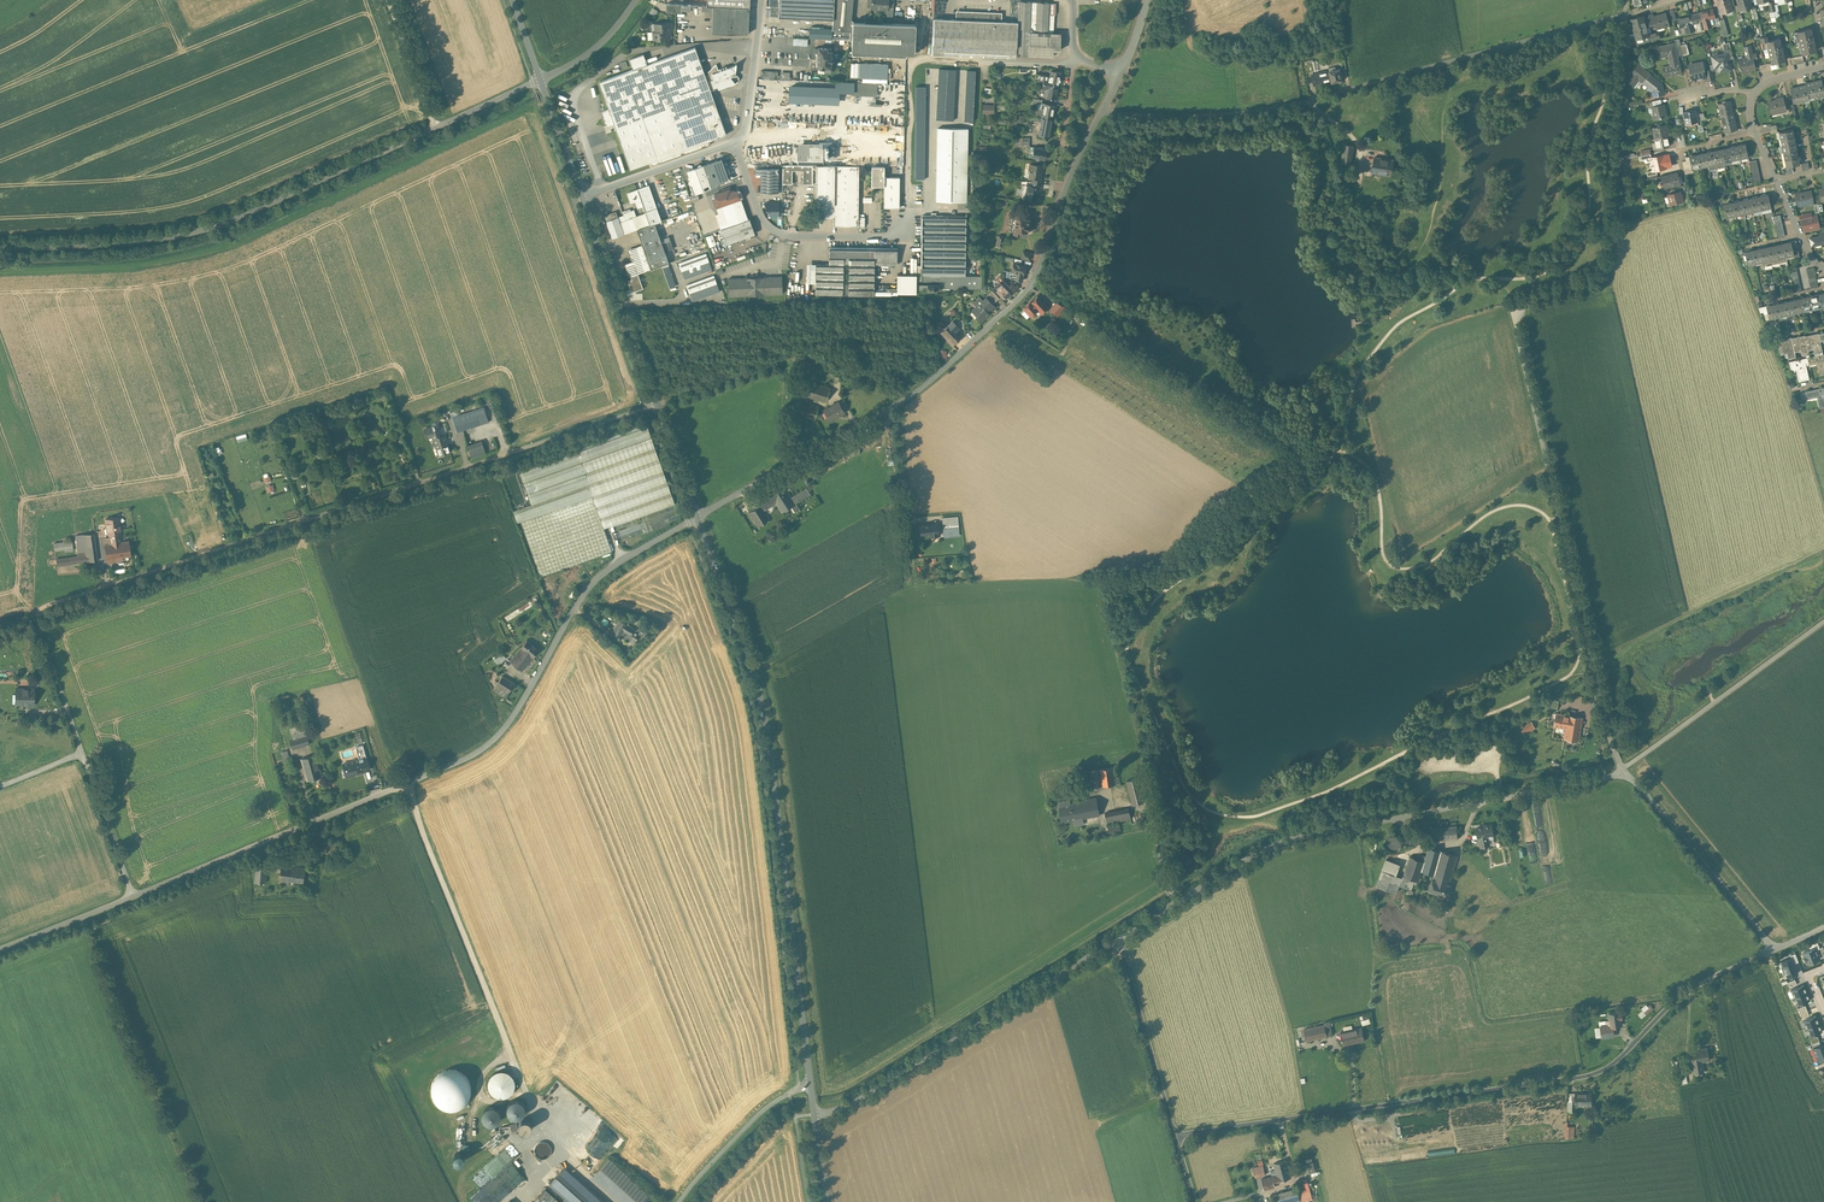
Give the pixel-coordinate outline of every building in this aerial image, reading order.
[(779,6),(778,16),(778,17),(833,19),(834,0),(779,0),(779,6)] [(833,19),(832,30),(850,32),(852,19),(853,0),(835,0),(833,19)] [(871,7),(871,8),(887,10),(887,9),(888,9),(888,0),(872,0),(871,7)] [(1721,13),(1727,12),(1733,10),(1730,0),(1717,0),(1721,13)] [(1738,5),(1740,9),(1745,7),(1746,8),(1752,7),(1750,0),(1737,0),(1738,5)] [(1049,3),(1019,1),(1019,4),(1018,13),(1018,22),(1017,31),(1029,32),(1047,33),(1048,15),(1049,3)] [(676,4),(667,4),(666,12),(676,13),(676,4)] [(749,7),(713,6),(712,33),(730,34),(748,33),(749,7)] [(779,6),(770,6),(770,16),(778,16),(779,6)] [(655,15),(658,10),(653,7),(650,12),(655,15)] [(1712,9),(1700,12),(1702,21),(1708,20),(1715,18),(1712,9)] [(986,13),(982,12),(980,13),(976,11),(974,13),(970,11),(968,12),(964,11),(962,12),(958,11),(956,12),(956,19),(1001,21),(1002,15),(1000,12),(999,14),(994,12),(992,13),(988,12),(986,13)] [(1700,12),(1690,15),(1692,24),(1693,24),(1696,23),(1699,22),(1702,21),(1700,12)] [(1665,13),(1653,17),(1656,29),(1669,25),(1665,13)] [(1690,15),(1677,18),(1677,19),(1680,28),(1680,27),(1682,34),(1695,31),(1694,30),(1695,30),(1693,24),(1692,24),(1690,15)] [(1643,16),(1631,19),(1636,38),(1642,36),(1648,34),(1643,16)] [(956,19),(915,17),(915,24),(913,54),(932,54),(932,51),(1016,54),(1017,31),(1018,22),(1013,22),(1001,21),(956,19)] [(1728,35),(1724,18),(1719,20),(1723,36),(1728,35)] [(915,24),(853,21),(852,19),(850,32),(832,30),(831,39),(852,40),(851,51),(906,53),(913,54),(915,24)] [(1708,20),(1702,21),(1704,28),(1715,25),(1713,21),(1709,22),(1708,20)] [(670,22),(654,23),(655,31),(652,31),(653,40),(669,38),(668,30),(670,30),(670,22)] [(1811,28),(1793,33),(1795,39),(1799,39),(1803,54),(1817,50),(1811,28)] [(1029,32),(1017,31),(1016,54),(1028,55),(1029,32)] [(1047,33),(1029,32),(1028,55),(1052,56),(1053,50),(1053,33),(1047,33)] [(1767,41),(1762,42),(1763,49),(1768,48),(1771,63),(1785,60),(1780,38),(1767,41)] [(1729,42),(1723,44),(1725,53),(1727,53),(1728,59),(1729,59),(1733,58),(1729,42)] [(1674,43),(1656,47),(1658,57),(1669,55),(1669,56),(1677,55),(1674,43)] [(1687,43),(1681,45),(1683,55),(1689,53),(1687,43)] [(1751,45),(1744,47),(1745,50),(1748,52),(1746,55),(1746,57),(1751,56),(1750,54),(1752,54),(1752,52),(1751,45)] [(695,47),(647,64),(643,54),(629,59),(633,69),(599,82),(609,109),(602,111),(607,126),(614,123),(641,113),(659,163),(710,144),(709,140),(712,139),(726,134),(710,90),(705,76),(695,47)] [(827,48),(818,47),(818,48),(815,48),(814,53),(818,53),(817,66),(819,66),(819,72),(830,72),(831,62),(832,56),(831,56),(831,51),(827,51),(827,48)] [(1725,53),(1712,56),(1714,68),(1720,67),(1721,67),(1721,68),(1720,69),(1721,71),(1722,71),(1724,71),(1724,70),(1726,70),(1731,69),(1729,59),(1728,59),(1727,53),(1725,53)] [(1669,56),(1669,57),(1671,65),(1663,67),(1665,75),(1681,72),(1679,63),(1677,55),(1669,56)] [(1803,55),(1790,58),(1792,65),(1804,62),(1803,55)] [(1747,59),(1739,60),(1738,56),(1740,67),(1740,68),(1740,69),(1741,69),(1742,73),(1749,71),(1749,70),(1756,68),(1754,61),(1752,61),(1751,56),(1746,57),(1747,59)] [(616,75),(630,70),(626,60),(619,63),(622,70),(615,73),(616,75)] [(1313,61),(1305,63),(1307,72),(1315,70),(1313,61)] [(871,74),(865,74),(865,62),(852,62),(851,77),(871,77),(871,74)] [(1703,62),(1689,65),(1692,78),(1697,77),(1697,78),(1698,79),(1701,78),(1702,77),(1702,76),(1706,75),(1704,68),(1703,62)] [(1771,62),(1760,65),(1762,71),(1772,69),(1771,62)] [(736,65),(727,68),(726,67),(718,70),(716,64),(708,72),(709,75),(705,76),(710,90),(718,87),(718,89),(727,85),(728,85),(731,85),(733,85),(734,84),(735,83),(736,82),(737,81),(738,80),(739,79),(739,77),(738,76),(737,75),(735,75),(736,63),(736,65)] [(1635,68),(1634,67),(1631,72),(1632,73),(1627,79),(1633,84),(1638,78),(1643,82),(1649,73),(1638,64),(1635,68)] [(1340,68),(1329,71),(1332,81),(1332,82),(1337,81),(1339,82),(1342,81),(1342,80),(1343,79),(1340,68)] [(956,70),(938,69),(935,120),(953,121),(956,70)] [(778,71),(761,70),(761,78),(780,79),(780,75),(778,75),(778,71)] [(976,71),(966,70),(963,121),(973,122),(976,71)] [(1060,71),(1051,71),(1050,76),(1044,75),(1043,82),(1058,85),(1060,71)] [(1332,81),(1329,71),(1326,72),(1326,71),(1313,74),(1315,85),(1332,81)] [(1044,75),(1036,73),(1035,82),(1043,82),(1044,75)] [(1659,81),(1655,78),(1649,73),(1643,82),(1649,86),(1651,84),(1654,85),(1655,89),(1652,90),(1654,96),(1664,94),(1662,83),(1659,81)] [(1814,81),(1817,95),(1823,94),(1823,90),(1822,79),(1814,81)] [(854,82),(836,81),(835,89),(838,89),(838,91),(854,92),(854,82)] [(1814,81),(1806,83),(1806,84),(1809,97),(1817,95),(1814,81)] [(876,83),(854,82),(854,92),(854,95),(875,96),(876,83)] [(1058,85),(1043,82),(1042,89),(1048,91),(1046,97),(1055,98),(1058,85)] [(1806,84),(1798,86),(1801,99),(1801,101),(1809,99),(1809,97),(1806,84)] [(914,179),(924,179),(926,87),(916,86),(914,179)] [(1798,86),(1790,88),(1793,101),(1801,99),(1798,86)] [(835,89),(790,87),(790,100),(837,102),(838,91),(838,89),(835,89)] [(1783,96),(1776,98),(1776,100),(1768,102),(1771,112),(1771,114),(1786,110),(1783,96)] [(1660,98),(1652,100),(1656,118),(1667,116),(1666,113),(1665,113),(1664,109),(1665,109),(1664,103),(1661,104),(1660,98)] [(1731,101),(1718,104),(1721,116),(1734,112),(1731,101)] [(1054,105),(1042,103),(1041,104),(1041,106),(1044,106),(1042,116),(1052,117),(1052,118),(1054,105)] [(1695,109),(1684,112),(1687,124),(1698,121),(1695,109)] [(1734,112),(1721,116),(1725,132),(1738,129),(1734,112)] [(641,113),(614,123),(630,169),(651,161),(652,165),(659,163),(641,113)] [(1042,116),(1041,121),(1035,120),(1033,132),(1039,133),(1039,134),(1049,136),(1052,117),(1042,116)] [(1666,124),(1652,127),(1655,138),(1667,135),(1668,135),(1667,130),(1668,130),(1666,124)] [(967,128),(937,128),(936,201),(966,201),(967,128)] [(1792,129),(1779,131),(1780,139),(1794,136),(1792,129)] [(1667,135),(1655,138),(1656,142),(1653,143),(1654,149),(1669,145),(1667,135)] [(1794,136),(1780,139),(1782,146),(1795,143),(1794,136)] [(765,154),(778,154),(778,143),(773,143),(773,146),(766,146),(766,144),(750,144),(750,156),(761,156),(761,148),(765,148),(765,154)] [(1745,143),(1737,145),(1740,158),(1748,156),(1745,143)] [(1795,143),(1782,146),(1783,152),(1797,150),(1795,143)] [(1354,146),(1344,144),(1341,163),(1351,165),(1354,146)] [(1737,145),(1729,147),(1732,160),(1740,158),(1737,145)] [(823,147),(798,146),(797,165),(813,165),(823,165),(823,147)] [(1042,148),(1039,147),(1039,148),(1034,147),(1033,157),(1044,159),(1046,149),(1042,149),(1042,148)] [(1729,147),(1721,149),(1724,160),(1724,161),(1732,160),(1729,147)] [(1721,149),(1713,150),(1716,162),(1722,160),(1724,160),(1721,149)] [(1713,150),(1705,152),(1708,165),(1716,163),(1716,162),(1713,150)] [(1797,150),(1783,152),(1785,159),(1798,157),(1797,150)] [(1705,152),(1697,154),(1700,167),(1708,165),(1705,152)] [(1669,154),(1664,155),(1664,154),(1651,157),(1649,157),(1650,161),(1651,164),(1660,162),(1663,161),(1670,160),(1669,154)] [(1697,154),(1689,156),(1689,157),(1692,168),(1700,167),(1697,154)] [(845,157),(825,157),(825,165),(845,165),(845,157)] [(1382,158),(1375,157),(1372,172),(1379,173),(1382,158)] [(1689,157),(1685,157),(1686,160),(1688,167),(1684,168),(1685,173),(1693,172),(1692,168),(1689,157)] [(1798,157),(1785,159),(1786,166),(1792,165),(1800,164),(1798,157)] [(1382,158),(1379,173),(1391,175),(1394,159),(1382,158)] [(1672,166),(1670,160),(1663,161),(1660,162),(1651,164),(1652,170),(1667,167),(1672,166)] [(1042,165),(1030,164),(1029,170),(1030,171),(1029,177),(1032,178),(1040,179),(1040,178),(1042,165)] [(703,165),(687,171),(695,193),(697,193),(711,187),(703,165)] [(797,165),(782,165),(782,184),(792,184),(792,170),(803,171),(802,184),(812,184),(813,165),(797,165)] [(859,166),(816,165),(815,218),(833,218),(833,226),(858,226),(859,166)] [(757,168),(754,168),(754,174),(761,174),(760,192),(778,193),(779,168),(757,168)] [(1677,172),(1661,176),(1664,187),(1680,183),(1677,172)] [(899,177),(884,177),(884,207),(899,208),(899,177)] [(1381,182),(1363,179),(1361,192),(1364,193),(1379,195),(1381,182)] [(1041,183),(1032,182),(1031,186),(1026,185),(1024,199),(1037,201),(1039,188),(1040,188),(1041,183)] [(657,207),(649,185),(637,189),(643,206),(645,212),(657,207)] [(730,192),(729,188),(714,194),(712,197),(716,207),(724,204),(732,225),(747,219),(740,198),(741,198),(742,195),(740,191),(738,189),(734,191),(732,190),(731,192),(730,192)] [(643,206),(637,189),(627,193),(631,203),(635,201),(638,208),(643,206)] [(1811,190),(1796,193),(1798,205),(1813,202),(1811,190)] [(1680,191),(1668,194),(1670,204),(1683,200),(1682,197),(1681,194),(1680,191)] [(695,193),(689,196),(692,202),(700,199),(697,193),(695,193)] [(1768,194),(1759,196),(1762,209),(1771,207),(1768,194)] [(1759,196),(1750,198),(1753,211),(1762,209),(1759,196)] [(1750,198),(1741,200),(1744,213),(1753,211),(1750,198)] [(1741,200),(1733,202),(1736,215),(1744,213),(1741,200)] [(671,209),(672,214),(679,212),(676,201),(669,203),(671,209)] [(778,202),(766,202),(766,210),(769,210),(769,215),(778,215),(778,202)] [(1733,202),(1724,204),(1726,217),(1736,215),(1733,202)] [(616,211),(604,215),(612,238),(630,232),(625,220),(620,222),(618,217),(616,211)] [(623,214),(625,220),(633,217),(631,211),(623,214)] [(645,213),(633,217),(637,229),(649,225),(645,213)] [(1028,215),(1016,213),(1013,232),(1014,232),(1014,233),(1019,234),(1019,233),(1025,234),(1026,229),(1027,229),(1028,224),(1027,223),(1028,218),(1028,215)] [(1780,214),(1773,216),(1775,223),(1782,222),(1780,214)] [(966,216),(922,215),(921,275),(921,280),(939,281),(939,285),(939,288),(981,288),(981,275),(965,275),(965,243),(967,243),(967,237),(966,237),(966,216)] [(1811,215),(1806,216),(1806,219),(1802,220),(1803,229),(1808,228),(1809,230),(1814,229),(1813,226),(1818,225),(1818,226),(1817,216),(1812,218),(1811,215)] [(633,217),(625,220),(630,232),(637,229),(633,217)] [(732,225),(721,228),(726,243),(755,233),(749,218),(747,219),(732,225)] [(637,229),(651,269),(669,262),(655,223),(649,225),(637,229)] [(1819,232),(1820,235),(1809,238),(1811,246),(1823,243),(1823,230),(1819,232)] [(710,246),(717,244),(713,233),(706,236),(710,246)] [(1791,241),(1783,243),(1786,254),(1794,252),(1793,250),(1793,247),(1791,241)] [(1783,243),(1776,245),(1778,256),(1785,254),(1786,254),(1783,243)] [(642,245),(635,248),(629,250),(634,262),(626,264),(630,276),(638,273),(651,269),(642,245)] [(1776,245),(1768,247),(1771,258),(1778,256),(1776,245)] [(897,248),(829,247),(829,264),(816,264),(815,294),(874,295),(874,294),(889,294),(890,294),(890,293),(890,291),(897,292),(897,293),(917,293),(917,290),(927,290),(927,285),(939,285),(939,281),(921,280),(921,275),(897,275),(896,291),(874,291),(874,265),(897,265),(897,248)] [(1768,247),(1760,248),(1763,259),(1771,258),(1768,247)] [(1760,248),(1753,250),(1756,263),(1763,261),(1763,259),(1760,248)] [(1753,250),(1745,252),(1748,265),(1756,263),(1753,250)] [(1031,253),(1023,251),(1021,258),(1030,260),(1031,253)] [(706,253),(679,263),(684,279),(712,269),(706,253)] [(1778,256),(1771,258),(1772,264),(1780,262),(1778,256)] [(904,273),(917,273),(918,257),(911,257),(911,265),(904,265),(904,273)] [(1771,258),(1763,259),(1763,261),(1764,266),(1772,264),(1771,258)] [(1025,265),(1013,262),(1010,278),(1021,280),(1025,265)] [(638,273),(630,276),(632,280),(628,281),(632,292),(643,288),(638,273)] [(714,275),(686,285),(692,301),(720,291),(714,275)] [(747,278),(728,278),(729,295),(748,294),(748,295),(763,294),(782,293),(782,276),(762,277),(747,277),(747,278)] [(1008,285),(1002,279),(995,286),(998,289),(1005,296),(1006,297),(1016,288),(1011,283),(1008,285)] [(1005,296),(998,289),(996,292),(1003,299),(1005,296)] [(998,296),(992,290),(985,296),(986,297),(987,297),(991,302),(998,296)] [(1817,294),(1809,296),(1812,309),(1820,307),(1817,294)] [(982,299),(980,296),(975,301),(979,305),(973,310),(982,319),(989,313),(987,311),(993,304),(991,302),(987,297),(986,297),(985,296),(982,299)] [(1038,296),(1031,302),(1031,301),(1023,308),(1031,316),(1031,315),(1033,316),(1035,316),(1036,315),(1036,313),(1035,312),(1037,309),(1041,313),(1049,307),(1038,296)] [(1809,296),(1800,298),(1803,311),(1812,309),(1809,296)] [(1800,298),(1792,300),(1795,313),(1803,311),(1800,298)] [(1792,300),(1783,302),(1786,315),(1795,313),(1792,300)] [(866,301),(844,302),(845,311),(867,310),(866,301)] [(1066,307),(1055,302),(1050,308),(1057,316),(1066,307)] [(1783,302),(1775,304),(1778,317),(1786,315),(1783,302)] [(1775,304),(1766,306),(1769,319),(1778,317),(1775,304)] [(957,326),(952,321),(949,324),(952,327),(954,329),(957,326)] [(952,327),(949,324),(941,333),(953,345),(961,336),(954,329),(952,327)] [(1805,337),(1808,349),(1815,347),(1816,353),(1820,353),(1823,352),(1820,343),(1819,334),(1805,337)] [(1792,339),(1794,351),(1802,349),(1803,355),(1809,353),(1808,349),(1805,337),(1805,336),(1792,339)] [(1792,338),(1778,341),(1779,347),(1780,347),(1782,353),(1788,352),(1789,357),(1796,356),(1794,351),(1792,339),(1792,338)] [(1808,357),(1809,362),(1809,364),(1816,362),(1819,375),(1823,374),(1823,366),(1822,358),(1823,358),(1823,354),(1820,355),(1808,357)] [(1808,357),(1790,361),(1792,369),(1796,368),(1799,381),(1808,379),(1805,363),(1809,362),(1808,357)] [(830,388),(806,380),(801,398),(810,401),(811,397),(825,402),(830,388)] [(1805,392),(1806,398),(1817,396),(1819,406),(1823,405),(1823,394),(1823,388),(1805,392)] [(818,407),(800,401),(796,414),(815,419),(818,407)] [(838,401),(824,410),(830,421),(830,420),(839,414),(839,415),(844,412),(838,401)] [(484,407),(452,417),(457,431),(489,421),(484,407)] [(445,434),(442,436),(438,424),(424,429),(426,437),(433,435),(434,438),(433,438),(437,449),(439,448),(441,453),(450,450),(445,434)] [(643,424),(520,467),(532,504),(517,509),(521,522),(592,496),(604,529),(675,504),(647,426),(644,427),(643,424)] [(481,440),(468,445),(472,457),(485,452),(481,440)] [(781,482),(768,490),(776,502),(782,512),(810,494),(806,487),(801,491),(791,497),(781,482)] [(768,490),(757,497),(765,509),(776,502),(768,490)] [(592,496),(521,522),(540,576),(612,551),(604,529),(592,496)] [(761,505),(745,514),(754,529),(770,519),(761,505)] [(958,516),(942,518),(943,527),(949,526),(959,526),(958,516)] [(119,517),(105,519),(107,534),(109,534),(109,537),(120,536),(120,532),(121,532),(119,517)] [(938,523),(920,524),(920,535),(930,534),(930,536),(938,536),(938,533),(939,533),(938,523)] [(959,526),(949,526),(949,534),(959,533),(959,526)] [(93,533),(75,536),(78,553),(85,552),(85,553),(78,554),(78,556),(56,559),(57,566),(86,561),(86,562),(97,560),(93,533)] [(105,544),(121,541),(120,536),(109,537),(105,538),(105,544)] [(105,544),(104,544),(107,559),(116,557),(117,561),(122,560),(122,557),(131,556),(129,540),(121,541),(105,544)] [(72,541),(54,543),(55,551),(73,548),(72,541)] [(535,597),(505,616),(508,620),(538,602),(535,597)] [(627,624),(619,619),(612,632),(620,636),(627,624)] [(627,624),(620,636),(627,641),(631,635),(634,628),(627,624)] [(539,650),(527,640),(521,647),(533,657),(535,655),(536,656),(538,653),(537,652),(539,650)] [(521,647),(510,661),(522,671),(533,657),(521,647)] [(500,653),(494,660),(500,665),(506,657),(500,653)] [(514,683),(502,676),(496,685),(501,687),(497,693),(505,697),(514,683)] [(34,688),(16,688),(16,694),(18,694),(17,703),(15,703),(15,704),(34,705),(34,688)] [(1548,700),(1547,706),(1557,708),(1559,700),(1552,699),(1552,700),(1548,700)] [(1582,717),(1556,713),(1554,725),(1567,728),(1565,738),(1578,741),(1582,717)] [(1521,728),(1524,733),(1535,727),(1531,722),(1521,728)] [(306,731),(300,732),(299,726),(290,728),(293,739),(290,740),(293,748),(310,743),(307,736),(306,731)] [(363,745),(356,747),(359,759),(366,757),(363,745)] [(322,776),(316,754),(301,759),(307,780),(308,779),(308,778),(321,774),(321,776),(322,776)] [(359,759),(343,764),(344,769),(347,768),(348,775),(346,775),(346,776),(355,773),(354,772),(362,770),(363,771),(370,769),(366,757),(359,759)] [(1092,770),(1095,787),(1116,784),(1114,767),(1101,769),(1092,770)] [(1138,778),(1127,780),(1133,805),(1144,802),(1138,778)] [(1069,799),(1059,801),(1063,821),(1074,819),(1082,817),(1099,814),(1096,797),(1070,802),(1069,799)] [(1129,808),(1105,813),(1107,823),(1131,819),(1129,808)] [(1137,812),(1129,808),(1131,819),(1132,823),(1139,822),(1137,812)] [(1491,824),(1477,827),(1479,839),(1480,839),(1480,840),(1488,838),(1488,837),(1494,836),(1491,824)] [(1457,826),(1428,828),(1429,840),(1457,838),(1457,826)] [(1385,845),(1386,848),(1388,850),(1391,852),(1394,852),(1397,851),(1399,849),(1401,847),(1401,843),(1401,840),(1399,837),(1396,836),(1392,835),(1389,836),(1386,838),(1385,841),(1385,845)] [(341,840),(324,846),(329,858),(345,851),(341,840)] [(1433,879),(1449,883),(1457,855),(1429,847),(1425,861),(1410,856),(1401,882),(1413,886),(1415,879),(1418,880),(1422,871),(1434,874),(1433,879)] [(1400,864),(1386,859),(1376,885),(1390,890),(1396,875),(1400,864)] [(267,864),(256,863),(255,882),(266,882),(267,864)] [(305,868),(282,864),(280,879),(303,882),(305,868)] [(1402,877),(1396,875),(1390,890),(1397,892),(1402,877)] [(1433,879),(1432,879),(1429,890),(1447,895),(1450,884),(1449,883),(1433,879)] [(1414,891),(1407,889),(1405,895),(1411,898),(1414,891)] [(1802,952),(1807,964),(1821,958),(1816,947),(1802,952)] [(1781,961),(1787,976),(1791,975),(1792,976),(1798,974),(1791,957),(1781,961)] [(1791,989),(1794,997),(1807,992),(1803,984),(1791,989)] [(1810,1000),(1807,992),(1794,997),(1797,1005),(1810,1000)] [(1644,1009),(1639,1013),(1642,1017),(1652,1009),(1647,1004),(1642,1007),(1644,1009)] [(1620,1011),(1608,1013),(1609,1020),(1606,1021),(1607,1026),(1610,1026),(1612,1026),(1621,1025),(1620,1018),(1621,1017),(1621,1013),(1620,1012),(1620,1011)] [(1816,1015),(1803,1020),(1806,1028),(1819,1023),(1816,1015)] [(1819,1023),(1806,1028),(1809,1036),(1822,1030),(1819,1023)] [(1324,1024),(1304,1029),(1306,1040),(1327,1035),(1324,1024)] [(1614,1035),(1612,1026),(1610,1026),(1607,1026),(1601,1026),(1602,1037),(1614,1035)] [(1362,1028),(1341,1032),(1342,1038),(1342,1039),(1343,1039),(1344,1044),(1351,1043),(1351,1042),(1357,1041),(1364,1040),(1362,1028)] [(1812,1047),(1815,1054),(1823,1051),(1823,1042),(1812,1047)] [(1707,1047),(1690,1050),(1692,1063),(1700,1061),(1709,1059),(1707,1047)] [(1815,1054),(1818,1061),(1823,1059),(1823,1051),(1815,1054)] [(1702,1071),(1700,1061),(1692,1063),(1694,1072),(1702,1071)] [(437,1100),(442,1105),(449,1107),(456,1107),(463,1104),(467,1098),(470,1092),(469,1084),(466,1078),(461,1073),(454,1071),(447,1071),(440,1074),(436,1080),(433,1087),(434,1094),(437,1100)] [(492,1091),(496,1094),(500,1096),(505,1095),(509,1093),(512,1089),(514,1085),(513,1080),(511,1076),(508,1073),(503,1071),(498,1071),(494,1074),(491,1077),(489,1082),(490,1087),(492,1091)] [(1591,1092),(1575,1093),(1575,1104),(1585,1103),(1586,1108),(1591,1108),(1591,1092)] [(508,1112),(510,1115),(513,1117),(517,1117),(520,1116),(523,1114),(525,1111),(525,1108),(524,1104),(522,1101),(519,1099),(516,1099),(512,1100),(509,1102),(507,1105),(507,1109),(508,1112)] [(483,1119),(485,1122),(488,1124),(492,1124),(495,1123),(498,1121),(500,1118),(501,1114),(500,1111),(497,1108),(494,1106),(491,1106),(487,1107),(484,1109),(483,1112),(482,1115),(483,1119)] [(520,1128),(521,1129),(524,1130),(526,1131),(529,1130),(531,1128),(532,1125),(532,1123),(531,1120),(529,1119),(527,1118),(524,1117),(522,1118),(520,1120),(519,1123),(519,1125),(520,1128)] [(1566,1125),(1566,1137),(1575,1137),(1575,1126),(1566,1125)] [(501,1132),(489,1141),(491,1144),(502,1135),(503,1134),(501,1132)] [(504,1135),(493,1145),(495,1148),(506,1138),(504,1135)] [(535,1152),(536,1155),(539,1158),(542,1159),(546,1158),(549,1157),(551,1154),(552,1151),(552,1148),(550,1145),(547,1142),(544,1141),(541,1142),(538,1143),(536,1146),(534,1149),(535,1152)] [(500,1175),(500,1171),(521,1153),(521,1151),(513,1142),(509,1145),(508,1145),(483,1167),(488,1173),(491,1173),(490,1174),(491,1176),(491,1178),(493,1177),(493,1173),(496,1173),(500,1170),(500,1176),(500,1175)] [(455,1161),(464,1163),(467,1153),(458,1151),(455,1161)] [(609,1158),(592,1176),(604,1187),(621,1201),(642,1201),(649,1194),(609,1158)] [(1287,1160),(1274,1163),(1276,1170),(1277,1175),(1279,1180),(1291,1177),(1287,1160)] [(1305,1163),(1308,1173),(1317,1170),(1314,1161),(1305,1163)] [(526,1172),(508,1163),(505,1169),(508,1171),(506,1176),(511,1179),(509,1184),(518,1188),(526,1172)] [(1263,1165),(1252,1168),(1254,1177),(1265,1175),(1263,1165)] [(564,1167),(550,1183),(571,1201),(603,1201),(564,1167)] [(1274,1182),(1279,1180),(1277,1175),(1273,1176),(1261,1179),(1264,1189),(1275,1186),(1274,1182)] [(1304,1186),(1297,1188),(1299,1198),(1300,1199),(1307,1198),(1304,1186)] [(1274,1194),(1276,1201),(1285,1201),(1299,1198),(1297,1188),(1274,1194)] [(545,1189),(533,1201),(560,1201),(545,1189)]
